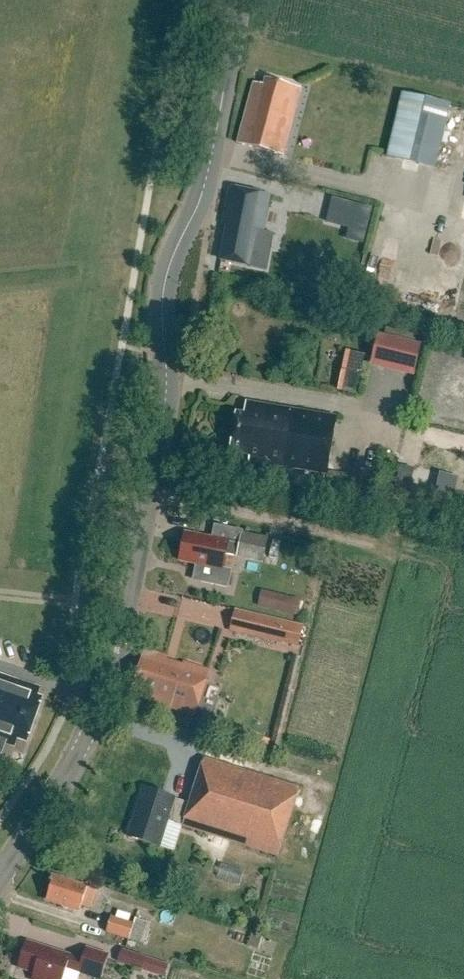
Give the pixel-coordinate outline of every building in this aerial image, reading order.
[(254,83),(238,144),(283,156),(302,87),(267,78),(265,86),(254,83)] [(403,92),(387,157),(436,169),(453,103),(403,92)] [(266,225),(272,196),(231,188),(224,226),(229,227),(222,261),(250,266),(249,266),(268,270),(275,234),(259,231),(260,224),(266,225)] [(331,199),(326,221),(349,225),(354,203),(331,199)] [(421,347),(378,337),(372,364),(415,375),(421,347)] [(344,349),(335,389),(356,394),(365,354),(344,349)] [(237,412),(230,452),(250,455),(250,460),(328,474),(338,417),(249,401),(247,414),(237,412)] [(398,466),(395,490),(409,492),(412,468),(398,466)] [(361,470),(357,492),(372,495),(375,472),(361,470)] [(432,496),(451,501),(457,476),(438,471),(432,496)] [(238,557),(237,557),(261,563),(267,539),(243,533),(240,545),(228,543),(228,542),(185,533),(179,561),(196,565),(200,583),(227,588),(231,571),(222,569),(226,554),(238,557)] [(304,601),(280,595),(275,616),(299,622),(304,601)] [(303,627),(285,622),(285,621),(237,609),(231,632),(280,644),(298,648),(303,627)] [(165,657),(149,652),(145,663),(141,662),(130,695),(195,715),(209,671),(179,662),(178,665),(164,661),(165,657)] [(34,697),(37,689),(0,676),(0,741),(13,746),(15,739),(24,742),(39,698),(34,697)] [(170,819),(183,823),(182,827),(276,858),(299,790),(204,759),(189,804),(145,789),(130,836),(161,846),(170,819)] [(46,893),(47,893),(45,900),(78,910),(80,905),(90,908),(96,890),(51,876),(46,893)] [(106,933),(129,941),(134,924),(112,916),(106,933)] [(151,924),(136,919),(134,924),(129,941),(144,946),(151,924)] [(31,978),(62,978),(65,968),(101,978),(108,955),(85,948),(81,960),(25,942),(17,966),(33,971),(31,978)] [(168,965),(122,950),(117,963),(164,978),(168,965)]
